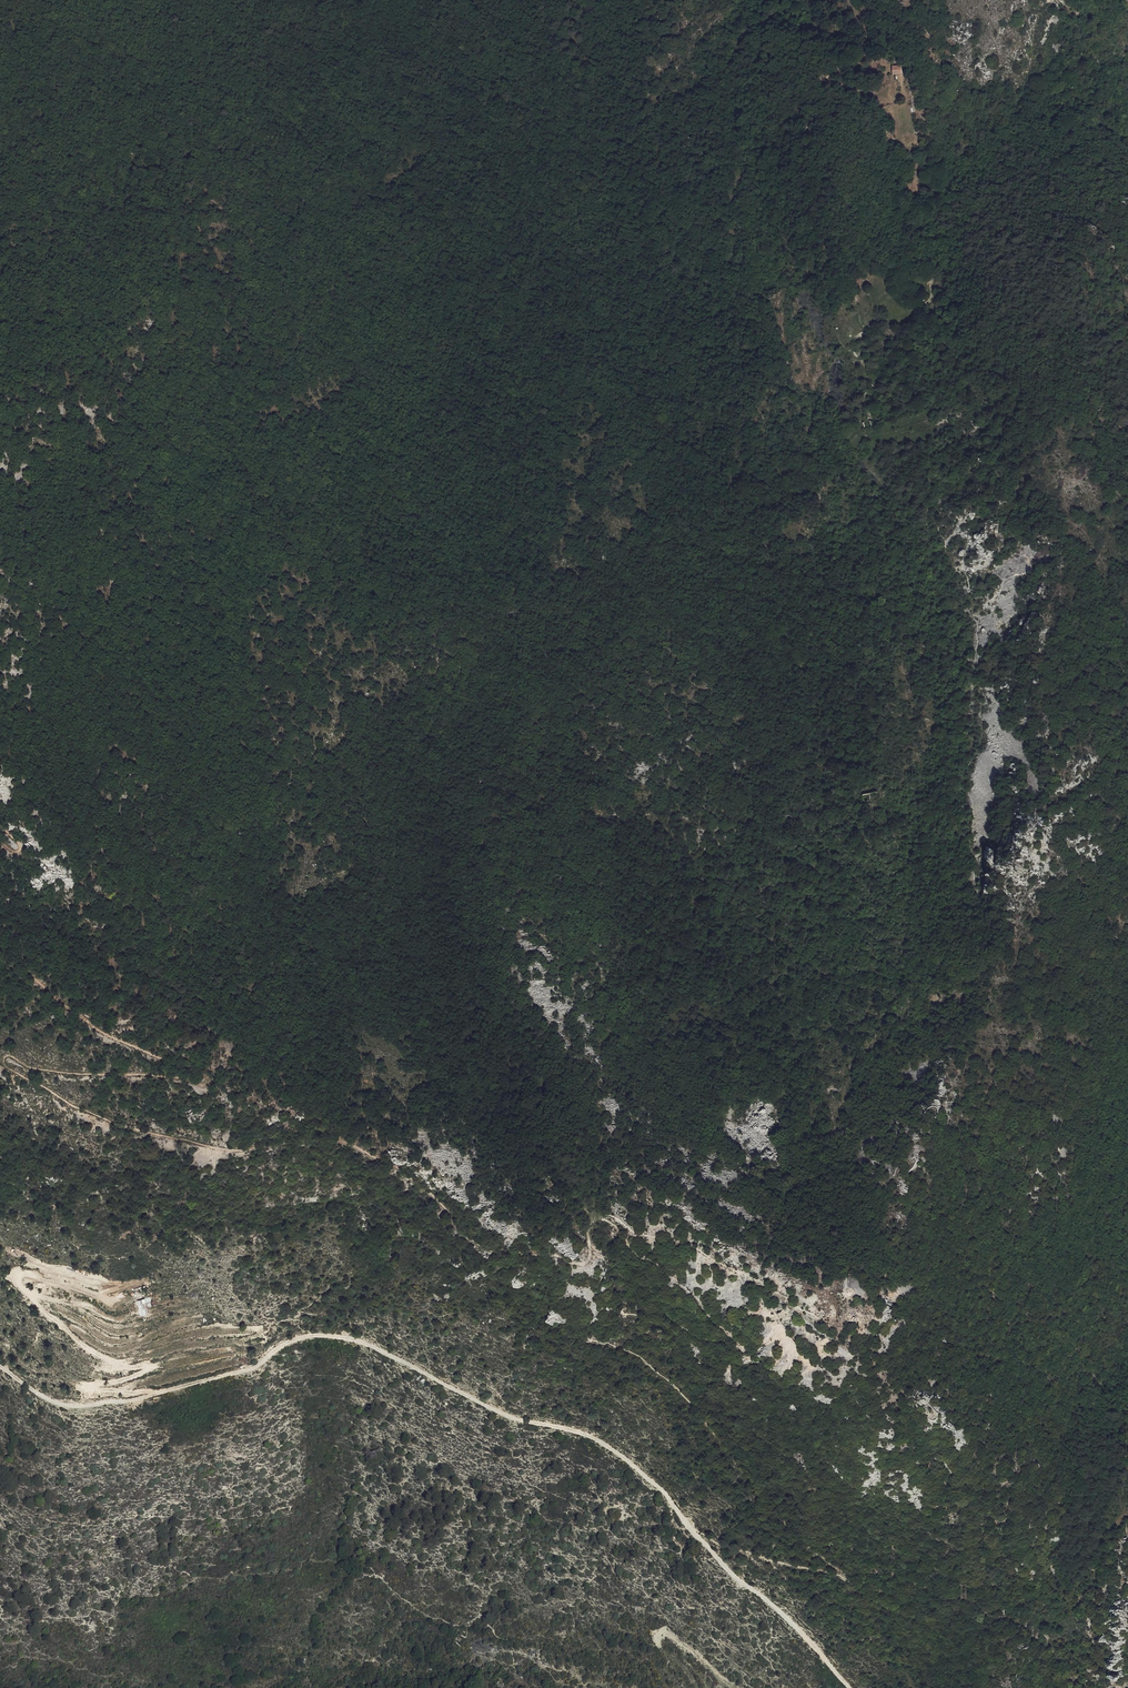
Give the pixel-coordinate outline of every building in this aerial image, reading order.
[(139,1312),(147,1310),(146,1304),(137,1306),(139,1312)]
